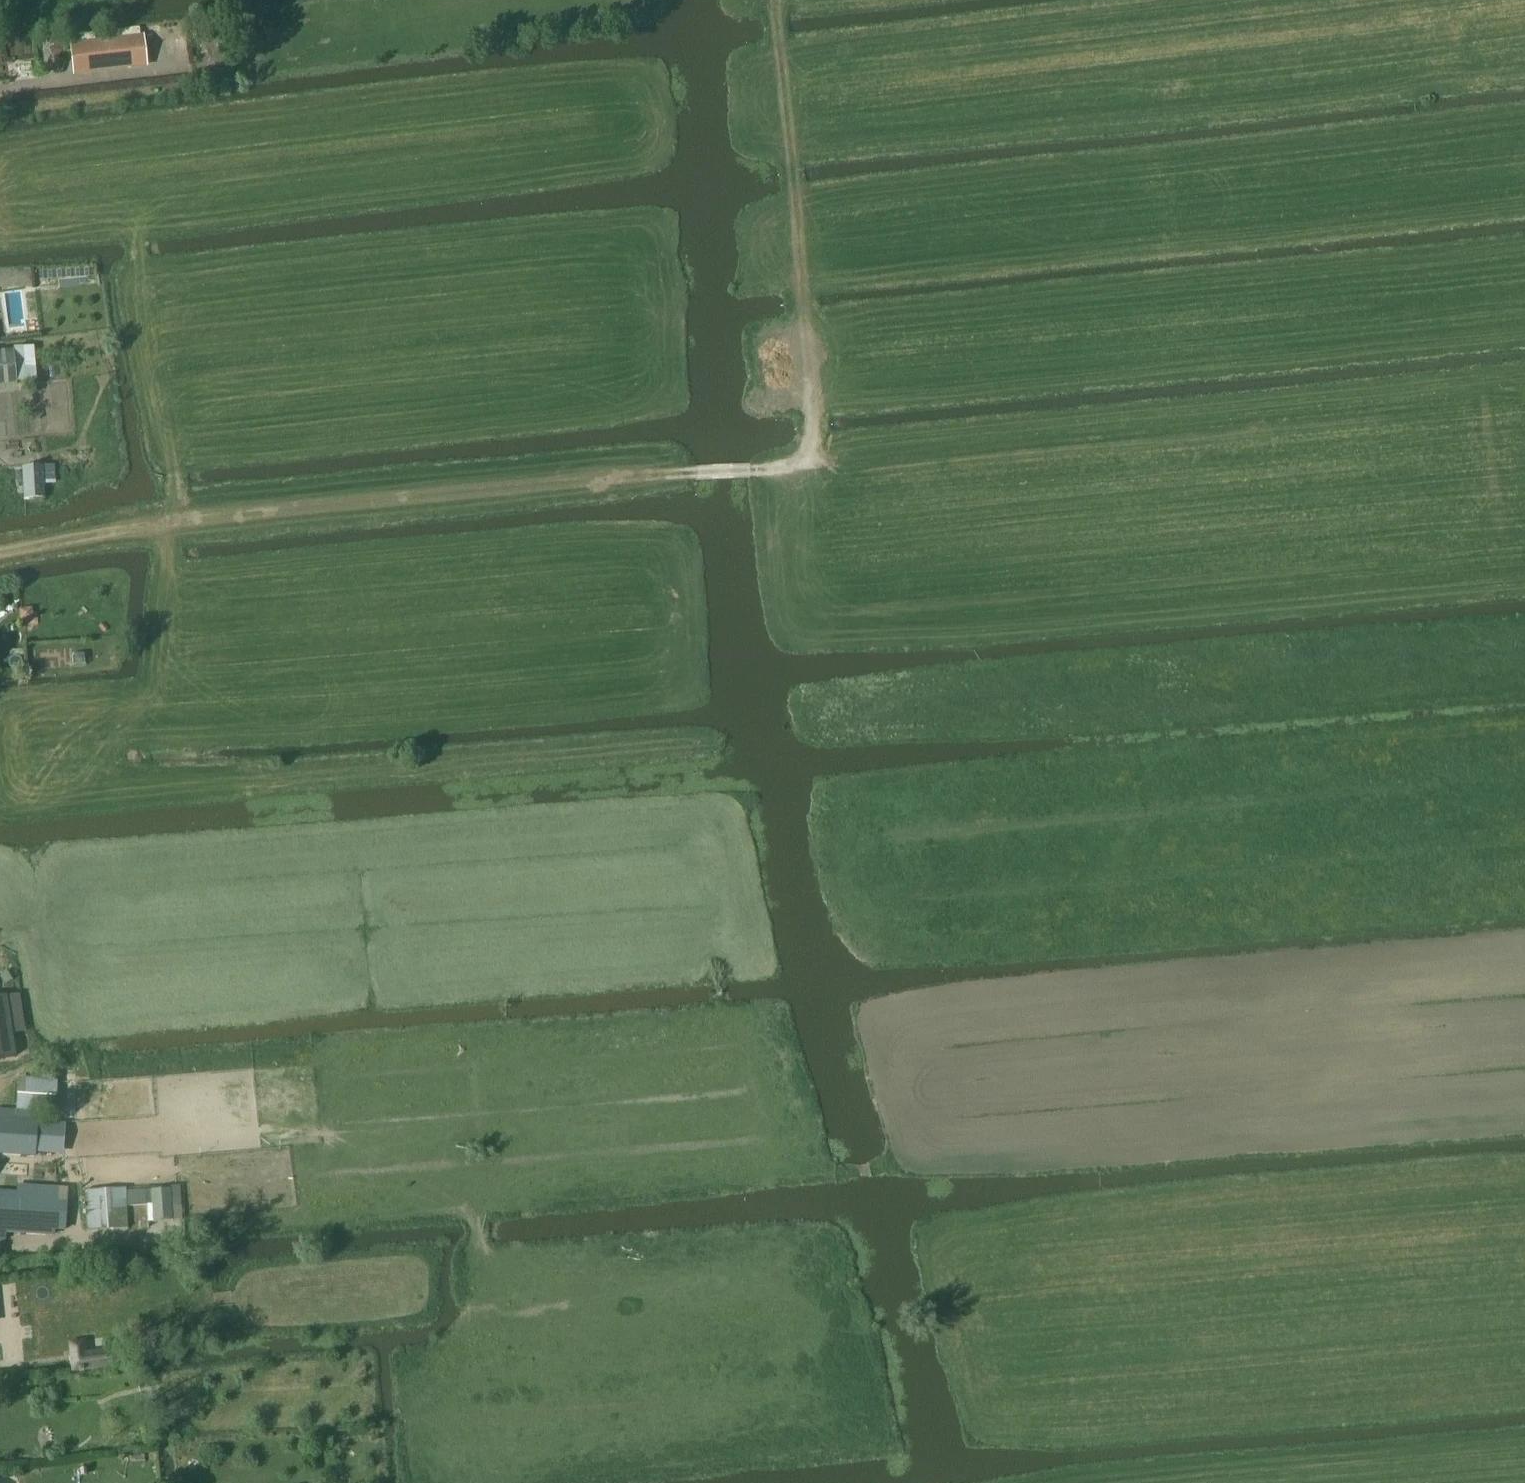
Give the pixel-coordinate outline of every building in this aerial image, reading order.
[(185,30),(176,31),(177,45),(186,45),(185,30)] [(73,76),(148,67),(144,36),(70,44),(73,76)] [(17,384),(13,350),(0,352),(0,386),(17,384)] [(54,465),(43,465),(22,467),(24,501),(45,500),(44,483),(55,483),(54,465)] [(32,608),(19,610),(21,623),(26,622),(26,626),(39,625),(37,613),(33,613),(32,608)] [(0,998),(0,1060),(16,1057),(12,1035),(6,997),(0,998)] [(37,1123),(0,1120),(0,1153),(35,1156),(35,1153),(55,1154),(57,1124),(37,1123)] [(3,1232),(53,1235),(53,1230),(62,1231),(62,1223),(63,1203),(64,1188),(56,1188),(31,1186),(30,1201),(0,1200),(0,1232),(3,1232)] [(122,1351),(107,1352),(109,1369),(124,1368),(122,1351)]
